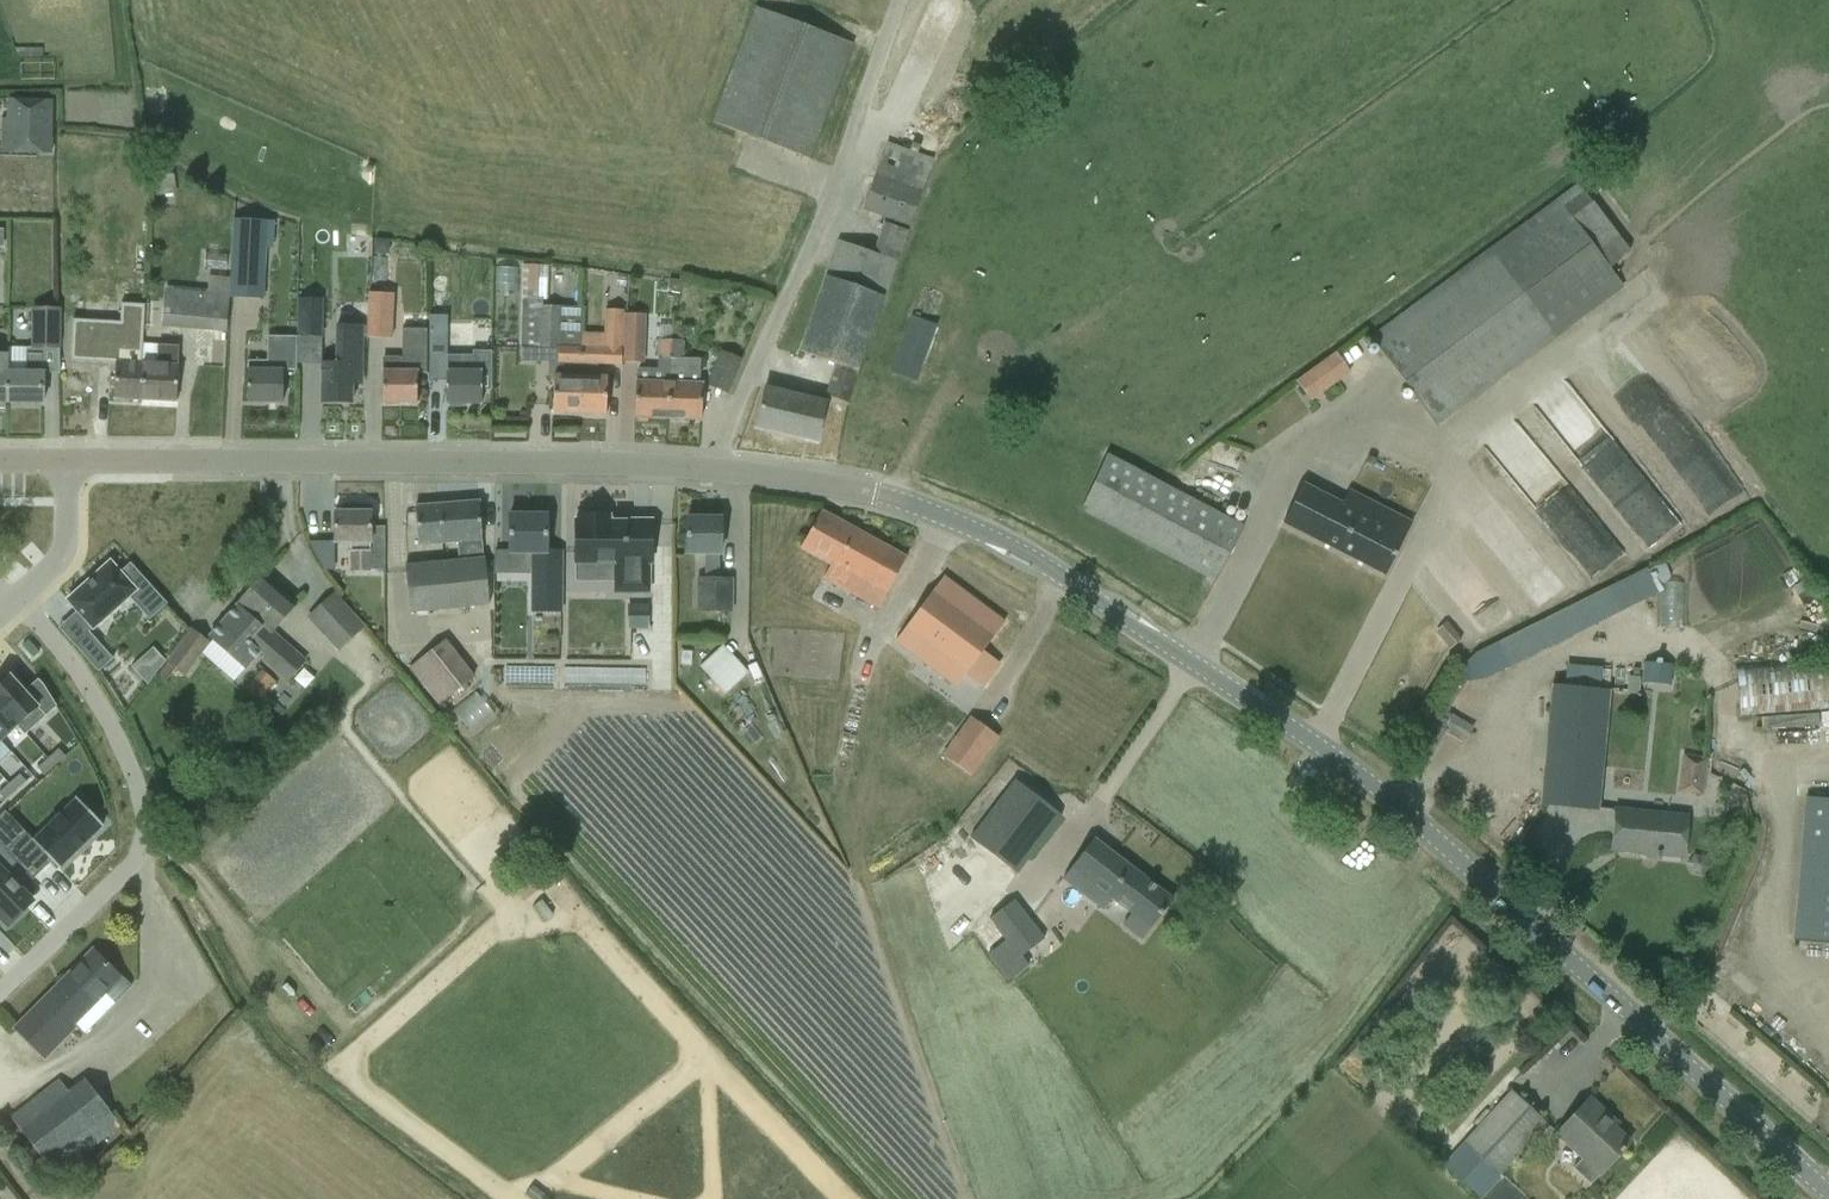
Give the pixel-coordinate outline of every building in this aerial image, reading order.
[(712,123),(786,151),(809,159),(852,44),(830,36),(756,8),(712,123)] [(32,60),(57,59),(56,42),(32,43),(32,60)] [(50,103),(15,103),(15,150),(50,150),(50,103)] [(863,210),(885,219),(909,227),(933,160),(910,152),(887,144),(863,210)] [(174,176),(156,178),(157,190),(175,187),(174,176)] [(1371,336),(1435,427),(1623,287),(1609,267),(1631,251),(1578,185),(1371,336)] [(230,278),(228,298),(264,300),(267,221),(232,220),(230,278)] [(839,241),(828,272),(800,352),(836,365),(825,396),(846,404),(854,381),(907,232),(884,224),(874,253),(839,241)] [(374,242),(373,256),(383,257),(388,252),(388,243),(374,242)] [(552,415),(578,416),(580,337),(582,337),(582,307),(540,307),(541,266),(522,266),(521,348),(538,348),(538,343),(558,343),(556,377),(554,377),(552,415)] [(160,327),(206,332),(226,333),(228,298),(230,278),(208,276),(207,292),(164,288),(163,305),(160,327)] [(669,280),(668,288),(671,293),(680,294),(681,282),(669,280)] [(368,293),(366,338),(391,339),(393,294),(368,293)] [(86,326),(132,329),(134,300),(87,297),(86,326)] [(322,337),(322,299),(300,299),(300,337),(322,337)] [(37,309),(32,309),(31,350),(37,350),(60,350),(60,309),(37,309)] [(606,416),(606,393),(606,378),(596,377),(596,365),(604,365),(622,365),(622,364),(624,315),(624,311),(604,310),(603,338),(582,337),(580,337),(578,416),(606,416)] [(425,354),(425,330),(426,313),(405,313),(405,352),(400,352),(400,359),(382,358),(382,380),(382,404),(416,404),(416,372),(416,355),(417,355),(418,353),(425,354)] [(624,315),(622,364),(644,365),(646,316),(624,315)] [(916,382),(937,327),(912,318),(892,373),(916,382)] [(362,384),(362,361),(362,325),(336,325),(336,364),(321,364),(321,379),(321,403),(352,404),(352,384),(362,384)] [(635,382),(634,417),(668,419),(669,399),(670,384),(671,359),(671,342),(674,330),(673,330),(661,329),(659,358),(656,358),(656,369),(637,368),(636,382),(635,382)] [(669,399),(668,419),(701,420),(702,385),(699,385),(700,361),(682,360),(684,330),(674,330),(671,342),(671,359),(670,384),(669,399)] [(267,362),(247,362),(247,403),(282,403),(282,370),(295,370),(296,336),(267,336),(267,362)] [(140,365),(141,345),(119,344),(118,363),(115,363),(114,399),(139,401),(140,365)] [(141,345),(140,365),(139,401),(176,403),(179,347),(156,346),(141,345)] [(7,372),(6,372),(6,381),(7,404),(43,404),(43,380),(43,373),(40,372),(41,355),(24,355),(25,348),(7,348),(7,355),(7,372)] [(446,357),(429,357),(429,382),(446,382),(446,404),(481,404),(481,390),(492,390),(492,352),(472,352),(472,357),(446,357)] [(727,394),(741,360),(721,352),(707,386),(727,394)] [(1349,372),(1335,353),(1296,381),(1310,401),(1349,372)] [(1567,389),(1595,431),(1608,423),(1589,394),(1598,388),(1589,374),(1567,389)] [(817,442),(826,403),(765,388),(756,428),(817,442)] [(1217,583),(1228,562),(1247,527),(1112,455),(1093,489),(1082,510),(1217,583)] [(1303,484),(1283,523),(1385,576),(1411,524),(1348,492),(1342,504),(1303,484)] [(1656,519),(1663,539),(1688,530),(1674,493),(1662,497),(1668,514),(1656,519)] [(404,566),(406,590),(408,612),(489,605),(487,583),(484,559),(483,559),(479,502),(447,505),(450,544),(457,544),(458,561),(404,566)] [(418,547),(450,544),(447,505),(415,507),(418,547)] [(879,609),(894,579),(906,558),(821,511),(810,532),(800,548),(831,565),(824,579),(871,605),(879,609)] [(370,513),(334,513),(334,537),(334,543),(350,543),(350,571),(370,571),(370,570),(383,570),(383,530),(370,530),(370,513)] [(574,519),(573,563),(615,564),(614,593),(650,594),(651,566),(652,520),(611,519),(611,515),(576,515),(576,519),(574,519)] [(560,613),(560,577),(560,553),(546,553),(546,516),(509,516),(509,539),(509,554),(533,554),(533,612),(560,613)] [(687,518),(686,555),(705,555),(705,580),(698,580),(698,611),(731,611),(732,581),(717,580),(717,573),(719,573),(719,555),(720,555),(720,518),(687,518)] [(1607,574),(1637,552),(1618,527),(1588,549),(1607,574)] [(110,565),(67,603),(93,632),(128,600),(149,623),(167,607),(130,566),(119,576),(110,565)] [(1670,571),(1477,652),(1491,686),(1534,668),(1538,679),(1596,655),(1615,647),(1622,663),(1673,641),(1667,628),(1690,618),(1670,571)] [(263,576),(238,605),(262,628),(249,642),(260,652),(266,657),(261,663),(276,677),(280,673),(288,680),(303,662),(271,633),(295,605),(263,576)] [(963,675),(981,687),(997,664),(981,652),(1001,624),(940,579),(926,598),(897,642),(956,684),(963,675)] [(339,650),(363,628),(333,595),(309,617),(339,650)] [(238,605),(209,638),(235,660),(246,669),(260,652),(249,642),(262,628),(238,605)] [(647,607),(629,607),(629,628),(647,628),(647,607)] [(1435,633),(1449,649),(1460,640),(1446,624),(1435,633)] [(185,676),(209,644),(191,630),(167,663),(185,676)] [(90,635),(75,648),(100,675),(114,661),(90,635)] [(445,640),(408,669),(437,706),(474,678),(445,640)] [(741,641),(712,664),(737,694),(766,671),(741,641)] [(154,676),(139,660),(131,667),(147,685),(154,676)] [(517,683),(565,683),(565,662),(517,662),(517,683)] [(567,683),(661,684),(661,664),(567,663),(567,683)] [(1644,663),(1642,684),(1670,686),(1672,665),(1644,663)] [(1760,717),(1828,709),(1828,668),(1756,677),(1760,717)] [(260,670),(245,688),(258,699),(272,681),(260,670)] [(0,685),(0,706),(18,726),(26,734),(45,717),(9,676),(0,685)] [(1598,809),(1609,689),(1550,683),(1539,804),(1598,809)] [(494,697),(475,714),(503,747),(523,731),(494,697)] [(1,741),(18,726),(0,706),(0,741),(1,741)] [(941,755),(970,777),(999,739),(970,717),(941,755)] [(58,749),(47,759),(54,766),(65,757),(58,749)] [(1683,756),(1677,792),(1702,796),(1707,759),(1683,756)] [(47,759),(37,769),(43,776),(54,766),(47,759)] [(19,775),(9,784),(15,792),(26,782),(19,775)] [(1017,874),(1060,816),(1015,782),(971,839),(1017,874)] [(0,792),(0,797),(4,801),(15,792),(9,784),(0,792)] [(23,831),(4,850),(30,877),(50,858),(57,866),(101,823),(77,797),(32,840),(23,831)] [(1828,944),(1828,800),(1805,798),(1792,940),(1828,944)] [(1683,857),(1685,834),(1687,817),(1615,810),(1614,826),(1612,850),(1656,855),(1656,857),(1659,858),(1659,855),(1683,857)] [(1093,839),(1062,879),(1084,896),(1093,885),(1131,914),(1123,926),(1142,940),(1173,900),(1093,839)] [(6,927),(31,904),(10,882),(21,872),(0,850),(0,921),(6,927)] [(1013,900),(989,919),(1006,942),(987,956),(1005,980),(1027,964),(1020,955),(1042,939),(1013,900)] [(45,1058),(57,1045),(76,1026),(84,1034),(130,989),(92,951),(15,1029),(45,1058)] [(93,1095),(82,1080),(67,1091),(59,1081),(11,1119),(55,1176),(118,1127),(93,1095)] [(1444,1165),(1480,1198),(1481,1198),(1500,1178),(1498,1176),(1531,1141),(1547,1124),(1512,1091),(1495,1109),(1463,1144),(1446,1163),(1444,1165)] [(1589,1099),(1573,1116),(1556,1134),(1582,1158),(1572,1169),(1590,1185),(1613,1160),(1629,1143),(1604,1119),(1607,1115),(1589,1099)]
